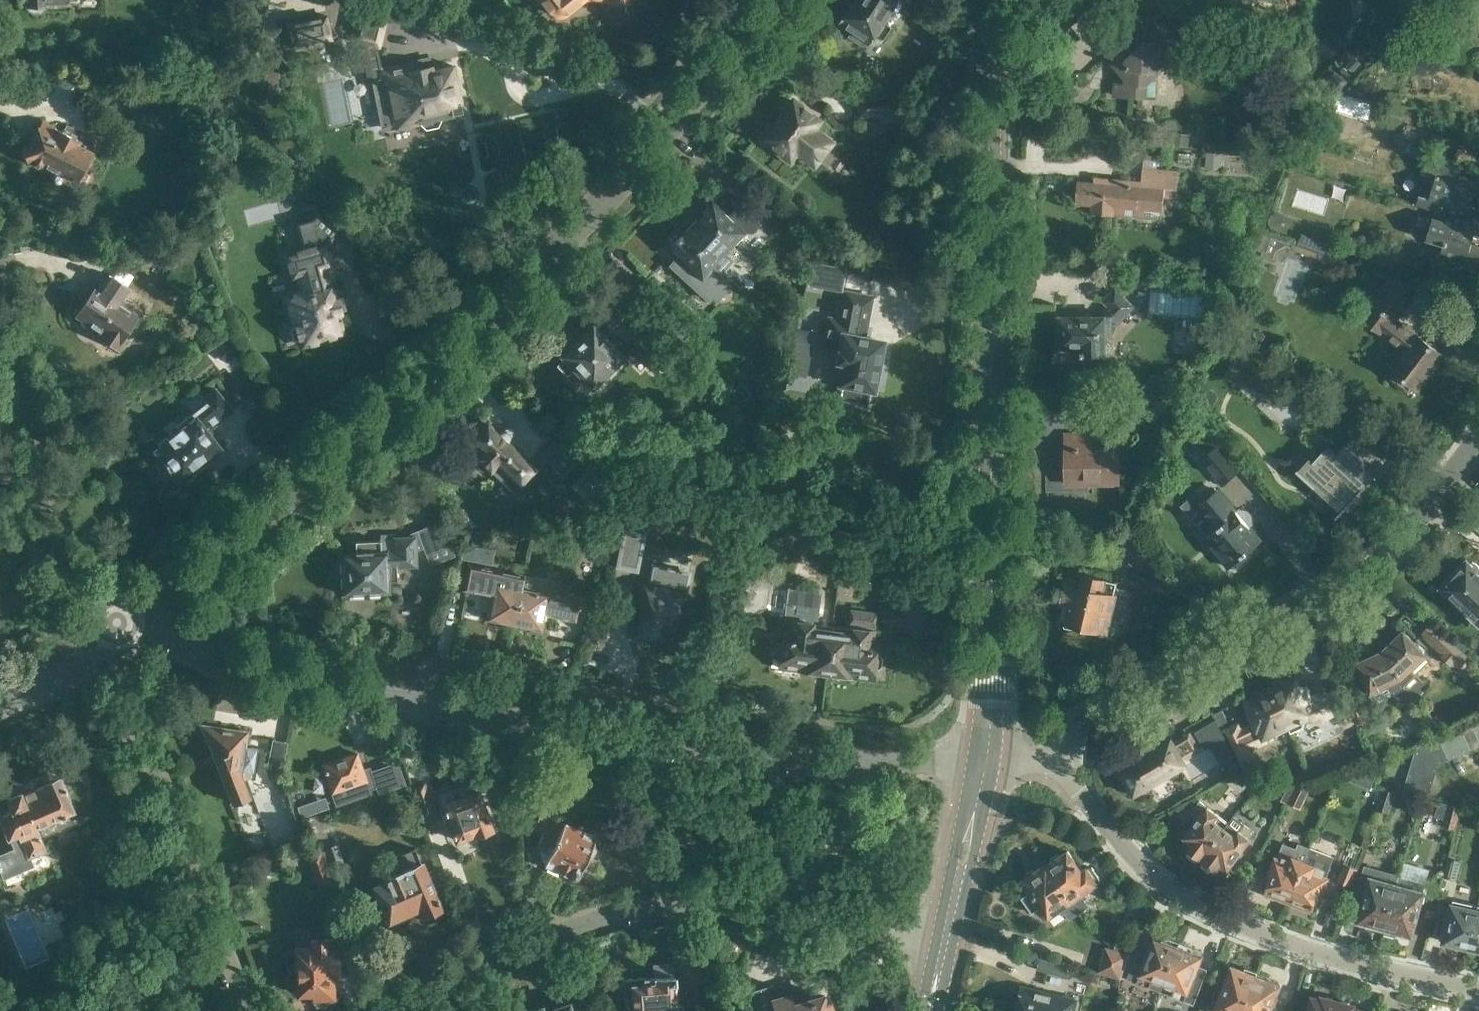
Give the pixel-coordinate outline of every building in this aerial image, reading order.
[(20,2),(26,2),(26,8),(32,12),(41,12),(46,6),(46,1),(78,1),(78,0),(20,0),(20,2)] [(546,9),(549,11),(553,14),(556,14),(559,15),(563,14),(567,13),(582,0),(539,0),(546,9)] [(880,21),(894,0),(853,0),(838,24),(866,43),(872,34),(881,40),(889,27),(880,21)] [(267,21),(274,53),(320,43),(314,11),(267,21)] [(359,16),(352,14),(348,35),(355,37),(353,41),(377,47),(383,19),(360,13),(359,16)] [(1144,97),(1157,98),(1158,82),(1153,77),(1167,64),(1174,64),(1176,23),(1139,21),(1137,54),(1130,53),(1130,50),(1122,41),(1120,41),(1103,56),(1126,81),(1126,83),(1113,83),(1113,95),(1144,97)] [(425,128),(433,136),(438,126),(440,118),(442,115),(462,111),(452,65),(415,72),(413,60),(380,67),(388,108),(377,110),(380,125),(392,123),(393,126),(418,121),(425,128)] [(894,116),(893,99),(859,100),(860,117),(894,116)] [(796,152),(813,165),(831,143),(813,130),(820,121),(792,100),(767,132),(763,128),(757,136),(789,161),(796,152)] [(91,153),(76,145),(78,140),(41,121),(30,143),(22,146),(27,163),(36,160),(76,181),(91,153)] [(1172,143),(1191,146),(1192,133),(1173,131),(1172,143)] [(1205,168),(1222,169),(1223,153),(1206,152),(1205,168)] [(1114,214),(1162,218),(1164,197),(1177,198),(1179,171),(1157,169),(1158,155),(1145,154),(1142,182),(1115,180),(1114,185),(1079,181),(1077,203),(1092,204),(1092,213),(1114,215),(1114,214)] [(1439,212),(1468,220),(1467,222),(1478,225),(1478,209),(1477,208),(1478,200),(1478,182),(1458,176),(1461,167),(1427,157),(1422,174),(1426,175),(1417,205),(1430,210),(1439,212)] [(742,269),(746,272),(747,271),(744,268),(750,261),(732,244),(744,231),(751,234),(759,225),(738,205),(727,218),(711,203),(693,223),(742,269)] [(335,235),(329,212),(300,220),(306,243),(335,235)] [(1439,212),(1436,220),(1432,218),(1425,240),(1442,245),(1440,253),(1469,262),(1467,268),(1478,272),(1478,225),(1467,222),(1468,220),(1439,212)] [(742,269),(693,223),(681,235),(680,233),(667,247),(677,256),(669,265),(707,300),(711,296),(715,299),(727,286),(724,282),(728,278),(721,272),(726,266),(740,279),(746,272),(742,269)] [(1310,247),(1331,254),(1338,232),(1316,226),(1312,237),(1313,237),(1310,247)] [(342,333),(337,315),(340,314),(324,258),(310,262),(310,263),(306,264),(313,289),(287,297),(294,322),(296,322),(297,325),(292,327),(290,331),(292,339),(297,340),(301,339),(302,345),(325,338),(329,341),(335,339),(336,335),(342,333)] [(846,268),(814,262),(809,285),(841,291),(846,268)] [(127,338),(124,337),(138,317),(116,302),(125,289),(107,277),(98,290),(95,287),(93,290),(90,288),(83,298),(86,300),(77,313),(101,330),(98,335),(119,350),(127,338)] [(1400,344),(1406,348),(1390,369),(1396,373),(1391,379),(1409,393),(1414,387),(1420,391),(1446,357),(1416,334),(1418,332),(1397,317),(1418,290),(1392,280),(1364,316),(1400,344)] [(1133,306),(1115,290),(1104,301),(1110,307),(1105,312),(1105,316),(1088,316),(1088,314),(1073,314),(1073,317),(1060,317),(1060,329),(1058,329),(1058,336),(1060,336),(1060,347),(1082,347),(1082,354),(1105,354),(1105,334),(1111,334),(1111,323),(1117,323),(1133,306)] [(836,350),(834,362),(841,363),(838,383),(846,385),(844,396),(866,400),(868,388),(872,389),(881,340),(864,337),(871,296),(843,291),(839,317),(826,315),(821,347),(836,350)] [(820,333),(812,315),(799,321),(806,339),(820,333)] [(555,364),(566,375),(573,367),(591,385),(622,356),(591,325),(561,354),(563,356),(555,364)] [(633,346),(657,370),(670,356),(646,333),(633,346)] [(207,400),(176,424),(180,430),(156,449),(179,479),(220,448),(206,430),(232,409),(215,387),(203,396),(207,400)] [(1332,427),(1340,435),(1350,424),(1342,416),(1332,427)] [(488,423),(462,449),(460,452),(460,456),(461,459),(464,462),(467,462),(471,461),(473,459),(476,457),(479,459),(476,462),(476,464),(478,469),(482,470),(485,469),(487,467),(491,470),(514,492),(520,485),(521,485),(537,469),(508,442),(511,440),(511,435),(506,430),(501,431),(499,434),(488,423)] [(1064,475),(1064,485),(1122,485),(1121,444),(1111,444),(1111,445),(1093,445),(1093,432),(1064,432),(1064,455),(1063,457),(1061,459),(1060,463),(1060,465),(1061,469),(1061,471),(1064,475)] [(545,455),(563,473),(581,454),(562,436),(545,455)] [(1329,445),(1302,476),(1343,512),(1365,488),(1363,487),(1377,472),(1346,444),(1338,453),(1329,445)] [(1202,459),(1224,484),(1239,471),(1217,445),(1202,459)] [(1262,542),(1250,527),(1254,523),(1241,508),(1237,512),(1218,490),(1199,506),(1218,529),(1211,535),(1222,547),(1218,551),(1232,568),(1262,542)] [(881,510),(870,507),(866,523),(872,524),(873,518),(879,519),(881,510)] [(419,535),(430,563),(452,555),(442,527),(419,535)] [(616,566),(639,571),(639,570),(637,569),(644,534),(646,535),(647,533),(623,528),(623,530),(625,530),(618,565),(616,565),(616,566)] [(415,566),(414,536),(378,537),(378,540),(353,541),(354,552),(339,552),(339,569),(330,569),(331,604),(365,602),(365,592),(388,591),(387,580),(396,580),(395,566),(415,566)] [(1152,562),(1136,542),(1127,549),(1144,569),(1152,562)] [(1478,621),(1478,572),(1478,573),(1466,561),(1443,586),(1478,621)] [(641,582),(638,595),(645,596),(637,633),(645,634),(644,638),(648,642),(653,643),(657,641),(658,637),(665,638),(666,636),(672,638),(682,591),(684,591),(684,592),(685,593),(690,572),(653,564),(649,581),(652,581),(651,584),(641,582)] [(515,623),(524,576),(471,565),(466,587),(494,593),(489,618),(501,620),(502,623),(509,624),(511,622),(515,623)] [(455,587),(465,589),(468,573),(458,571),(455,587)] [(1118,582),(1085,574),(1084,581),(1069,577),(1063,602),(1067,603),(1063,620),(1106,630),(1118,582)] [(524,576),(515,623),(517,623),(518,626),(526,627),(528,625),(540,628),(543,612),(574,618),(578,599),(549,594),(552,582),(549,581),(550,579),(536,576),(536,578),(524,576)] [(777,644),(775,653),(780,659),(780,667),(804,670),(827,673),(833,626),(813,623),(813,619),(817,619),(821,592),(789,588),(783,640),(777,644)] [(833,626),(827,673),(849,676),(873,679),(874,672),(874,668),(878,668),(882,666),(883,657),(880,654),(876,653),(877,649),(872,648),(877,612),(850,609),(848,623),(853,623),(852,628),(833,626)] [(1431,622),(1421,633),(1443,653),(1440,656),(1451,665),(1454,663),(1458,667),(1468,656),(1431,622)] [(1382,649),(1381,650),(1416,698),(1429,686),(1417,673),(1431,659),(1402,629),(1382,649)] [(1359,660),(1356,662),(1364,680),(1359,682),(1358,685),(1360,691),(1363,692),(1369,689),(1370,693),(1372,692),(1375,699),(1394,691),(1399,706),(1416,698),(1381,650),(1367,657),(1365,653),(1358,656),(1359,660)] [(1269,685),(1287,724),(1299,719),(1301,724),(1319,715),(1321,717),(1332,712),(1323,695),(1312,701),(1304,685),(1298,688),(1293,679),(1286,683),(1284,678),(1269,685)] [(1287,724),(1269,685),(1253,693),(1255,697),(1247,701),(1252,711),(1249,712),(1257,727),(1259,726),(1261,730),(1232,744),(1242,766),(1254,760),(1248,748),(1276,735),(1274,730),(1287,724)] [(1357,697),(1345,702),(1355,723),(1357,726),(1368,720),(1357,697)] [(1345,702),(1335,708),(1345,728),(1355,723),(1345,702)] [(1478,740),(1478,715),(1470,720),(1478,740)] [(1216,719),(1195,731),(1203,746),(1212,741),(1220,754),(1231,748),(1216,719)] [(1459,725),(1470,748),(1478,744),(1478,740),(1470,720),(1459,725)] [(257,748),(245,746),(248,731),(202,724),(234,803),(251,796),(241,772),(242,768),(254,770),(257,748)] [(1459,725),(1447,731),(1458,754),(1470,748),(1459,725)] [(1437,735),(1448,759),(1458,754),(1447,731),(1437,735)] [(1427,740),(1438,763),(1448,759),(1437,735),(1427,740)] [(268,764),(271,764),(270,769),(275,786),(287,783),(285,776),(283,764),(287,741),(273,738),(268,764)] [(1416,745),(1410,768),(1434,775),(1438,763),(1427,740),(1416,745)] [(1172,773),(1170,770),(1190,758),(1180,741),(1173,745),(1170,741),(1150,753),(1148,748),(1135,755),(1138,761),(1123,769),(1128,777),(1122,780),(1130,793),(1143,786),(1145,789),(1172,773)] [(323,764),(338,805),(372,793),(357,752),(323,764)] [(399,759),(372,768),(380,791),(407,782),(399,759)] [(1381,763),(1348,775),(1346,778),(1370,788),(1381,763)] [(1245,768),(1237,773),(1243,783),(1262,772),(1245,768)] [(1410,768),(1406,779),(1431,787),(1434,775),(1410,768)] [(1276,796),(1301,809),(1314,784),(1273,773),(1269,781),(1281,787),(1276,796)] [(37,891),(60,882),(36,825),(74,809),(60,776),(44,783),(45,785),(23,795),(21,791),(8,797),(13,809),(0,815),(0,817),(9,838),(18,834),(27,856),(23,858),(37,891)] [(410,784),(423,817),(438,811),(425,778),(410,784)] [(1431,787),(1406,779),(1403,791),(1427,799),(1431,787)] [(492,828),(475,780),(457,787),(460,796),(443,802),(456,840),(471,834),(472,836),(492,828)] [(1376,809),(1388,813),(1395,792),(1382,788),(1376,809)] [(325,796),(297,806),(301,817),(329,808),(325,796)] [(1187,845),(1202,856),(1229,821),(1200,800),(1191,812),(1198,818),(1185,835),(1191,839),(1187,845)] [(1439,802),(1433,823),(1455,830),(1461,809),(1439,802)] [(587,857),(593,855),(596,848),(594,841),(596,837),(542,811),(534,827),(543,831),(538,842),(545,863),(575,877),(578,876),(587,857)] [(1229,821),(1202,856),(1217,867),(1221,862),(1227,866),(1254,830),(1245,823),(1241,830),(1229,821)] [(1264,893),(1288,902),(1310,846),(1299,842),(1297,847),(1283,842),(1277,857),(1275,856),(1268,875),(1270,876),(1264,893)] [(321,850),(308,856),(320,888),(333,883),(326,865),(329,864),(330,867),(344,862),(337,844),(321,850)] [(1310,846),(1288,902),(1312,911),(1319,894),(1320,894),(1328,875),(1326,874),(1334,855),(1310,846)] [(388,877),(373,883),(389,921),(420,907),(423,915),(425,914),(428,921),(444,915),(440,908),(442,907),(422,860),(420,861),(414,847),(398,855),(403,868),(387,875),(388,877)] [(1047,865),(1079,911),(1088,905),(1083,898),(1086,896),(1084,892),(1099,882),(1100,877),(1092,866),(1088,866),(1082,870),(1068,850),(1047,865)] [(1443,876),(1456,880),(1462,859),(1449,856),(1443,876)] [(1358,868),(1343,862),(1336,880),(1350,886),(1358,868)] [(1079,911),(1047,865),(1046,864),(1023,880),(1030,891),(1021,898),(1031,913),(1041,906),(1048,917),(1060,909),(1062,913),(1065,910),(1070,917),(1079,911)] [(1373,928),(1384,931),(1399,876),(1400,875),(1365,866),(1359,891),(1366,893),(1359,920),(1372,923),(1373,928)] [(5,874),(0,876),(0,898),(13,893),(5,874)] [(1399,876),(1384,931),(1395,934),(1398,931),(1411,934),(1424,883),(1399,876)] [(1454,943),(1469,947),(1478,905),(1454,900),(1451,913),(1449,913),(1447,924),(1445,924),(1443,931),(1446,931),(1444,939),(1454,941),(1454,943)] [(1469,947),(1478,949),(1478,906),(1478,905),(1469,947)] [(1119,934),(1115,948),(1106,946),(1098,971),(1122,978),(1126,978),(1139,941),(1119,934)] [(717,969),(741,975),(750,942),(725,935),(717,969)] [(1163,982),(1179,941),(1169,937),(1162,939),(1154,936),(1136,981),(1149,985),(1152,978),(1163,982)] [(298,992),(313,992),(314,1002),(317,1005),(325,1005),(328,1002),(328,995),(333,995),(332,976),(339,975),(338,937),(312,938),(312,946),(296,947),(297,950),(290,950),(287,954),(287,965),(291,968),(297,968),(297,972),(291,972),(288,976),(288,988),(292,990),(298,989),(298,992)] [(1179,941),(1163,982),(1175,986),(1172,995),(1194,1003),(1208,968),(1198,964),(1202,955),(1193,951),(1191,945),(1179,941)] [(1042,952),(1037,967),(1068,976),(1073,962),(1042,952)] [(626,1010),(683,1010),(683,1005),(675,1000),(673,981),(675,981),(675,972),(673,972),(672,963),(653,964),(654,976),(623,978),(626,1010)] [(1218,1010),(1242,1010),(1244,1006),(1258,971),(1245,966),(1244,969),(1233,965),(1215,1010),(1218,1010)] [(1242,1010),(1269,1010),(1280,984),(1268,979),(1270,976),(1258,971),(1244,1006),(1242,1010)] [(751,990),(757,1010),(829,1010),(824,996),(794,1005),(791,995),(773,1001),(767,985),(751,990)] [(1018,1010),(1073,1010),(1075,1001),(1021,987),(1019,994),(1022,995),(1018,1010)] [(565,991),(547,997),(548,1003),(526,1010),(572,1010),(565,991)] [(1338,1000),(1322,996),(1321,998),(1313,996),(1309,1010),(1335,1010),(1338,1000)] [(1335,1010),(1360,1010),(1361,1009),(1352,1007),(1353,1004),(1338,1000),(1335,1010)]
